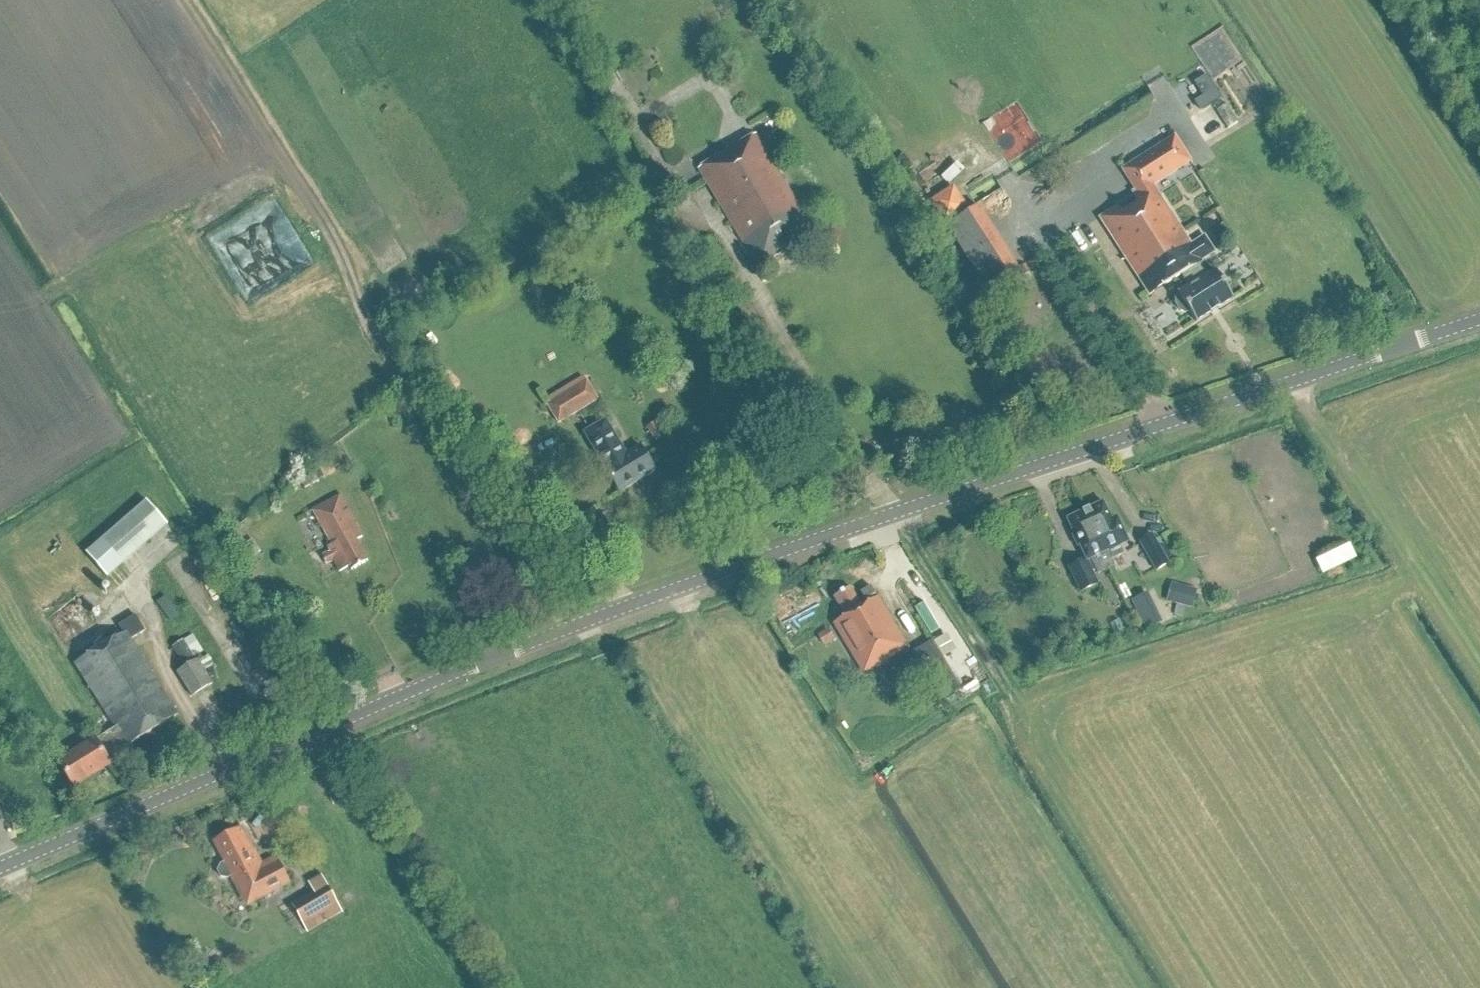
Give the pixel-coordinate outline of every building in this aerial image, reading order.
[(1217,89),(1197,102),(1202,110),(1222,98),(1217,89)] [(757,268),(783,251),(813,232),(753,132),(696,166),(757,268)] [(1195,322),(1232,298),(1215,271),(1207,276),(1199,263),(1202,262),(1201,260),(1214,252),(1204,236),(1190,245),(1152,186),(1190,161),(1174,136),(1122,170),(1134,190),(1131,192),(1138,203),(1121,214),(1117,207),(1099,218),(1148,294),(1147,294),(1148,295),(1186,272),(1194,285),(1178,295),(1175,300),(1176,305),(1180,311),(1184,314),(1189,313),(1195,322)] [(951,187),(931,200),(936,208),(945,222),(968,207),(960,194),(955,186),(954,185),(951,187)] [(282,187),(216,222),(238,264),(248,259),(255,272),(246,277),(253,291),(265,285),(259,274),(297,253),(289,240),(306,231),(299,219),(282,187)] [(558,423),(597,400),(586,382),(547,405),(558,423)] [(620,492),(655,471),(640,446),(625,455),(605,421),(584,433),(605,467),(620,492)] [(357,541),(363,538),(360,532),(360,533),(339,496),(313,510),(335,551),(330,554),(329,553),(322,557),(326,564),(333,560),(340,573),(350,567),(352,571),(368,562),(357,541)] [(147,501),(86,553),(107,579),(168,527),(169,526),(147,501)] [(1117,539),(1125,535),(1119,523),(1114,525),(1103,502),(1082,512),(1089,528),(1094,526),(1104,546),(1107,552),(1110,560),(1123,554),(1117,539)] [(1089,528),(1082,512),(1067,519),(1073,534),(1071,535),(1077,547),(1079,545),(1085,559),(1086,561),(1087,560),(1090,559),(1098,574),(1114,567),(1110,560),(1107,552),(1104,546),(1094,526),(1089,528)] [(262,528),(250,534),(258,549),(270,542),(262,528)] [(1155,570),(1168,563),(1152,534),(1139,542),(1155,570)] [(881,557),(872,561),(881,577),(889,572),(881,557)] [(1087,560),(1086,561),(1085,559),(1068,567),(1080,592),(1098,584),(1087,560)] [(916,678),(921,675),(909,655),(905,649),(907,648),(877,598),(862,607),(850,587),(834,597),(846,617),(835,623),(865,673),(898,654),(902,661),(900,662),(911,681),(916,678)] [(1146,594),(1131,601),(1146,631),(1161,623),(1146,594)] [(163,597),(155,603),(166,618),(175,612),(163,597)] [(59,764),(75,789),(115,762),(112,757),(133,742),(134,742),(179,712),(131,640),(145,631),(135,616),(119,626),(124,634),(78,665),(119,727),(100,739),(96,741),(95,740),(59,764)] [(828,630),(818,635),(824,645),(834,639),(828,630)] [(916,678),(934,706),(961,690),(932,641),(909,655),(921,675),(916,678)] [(214,684),(200,661),(198,659),(177,672),(193,697),(214,684)] [(221,866),(218,872),(221,878),(228,879),(233,876),(249,904),(286,884),(272,858),(262,863),(243,828),(215,843),(226,863),(221,866)] [(324,887),(291,906),(307,934),(341,914),(324,887)]
